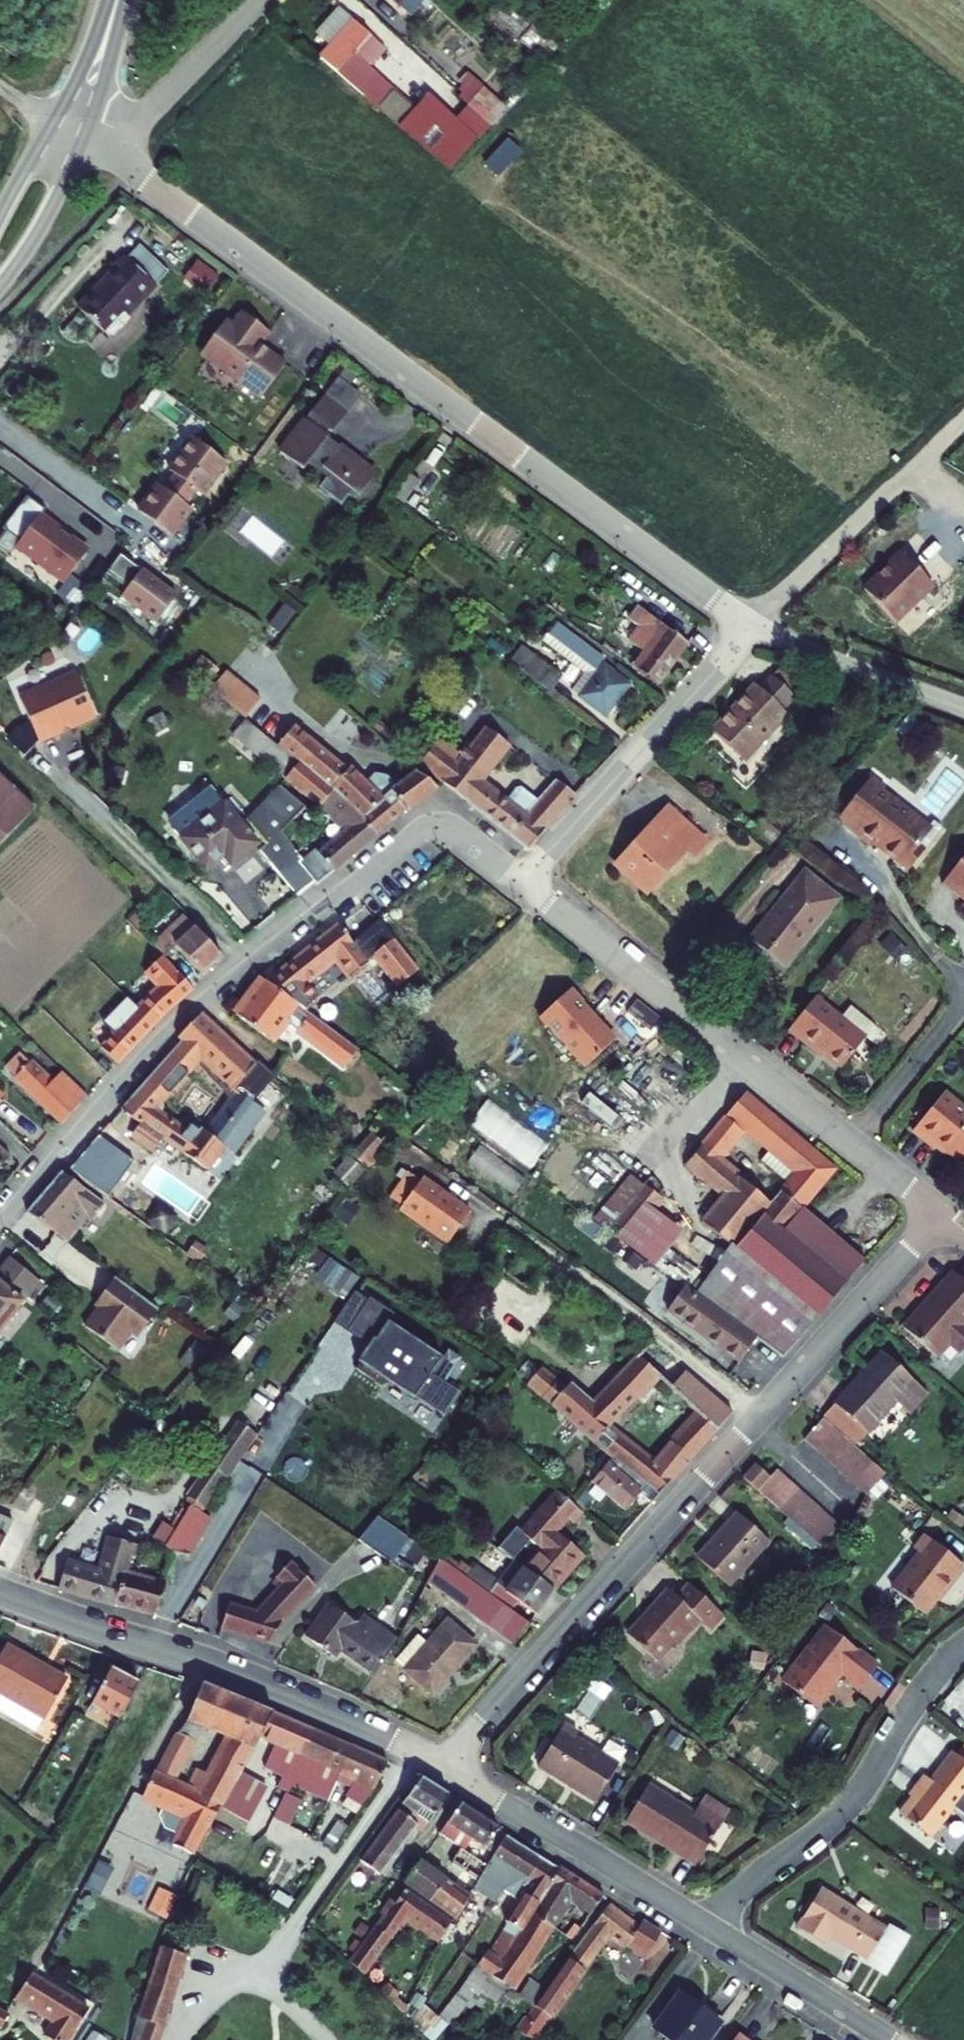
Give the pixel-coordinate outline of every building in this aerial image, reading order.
[(408,29),(422,11),(410,2),(412,0),(376,0),(408,29)] [(345,31),(313,70),(443,181),(478,141),(500,120),(480,100),(453,129),(431,113),(419,126),(366,79),(381,61),(345,31)] [(501,174),(523,145),(508,134),(486,162),(501,174)] [(200,255),(187,276),(210,291),(224,270),(200,255)] [(143,311),(115,282),(93,305),(95,306),(87,314),(85,312),(66,331),(97,362),(117,343),(114,340),(143,311)] [(191,358),(258,399),(284,360),(257,344),(271,331),(248,316),(236,327),(219,316),(191,358)] [(354,409),(331,391),(273,466),(297,485),(305,474),(323,489),(312,502),(335,520),(348,501),(356,507),(370,488),(321,452),(354,409)] [(228,473),(194,449),(171,482),(178,487),(168,501),(161,496),(141,523),(175,547),(194,520),(188,515),(198,501),(204,506),(228,473)] [(400,490),(384,512),(396,521),(413,498),(400,490)] [(66,584),(94,548),(29,498),(1,534),(66,584)] [(882,580),(856,603),(887,638),(926,602),(894,566),(882,576),(882,580)] [(173,613),(115,570),(103,590),(124,605),(118,613),(153,639),(173,613)] [(688,644),(637,608),(630,620),(643,630),(634,643),(646,650),(635,666),(660,683),(688,644)] [(602,655),(566,630),(557,644),(592,668),(576,693),(604,714),(628,679),(599,659),(602,655)] [(558,673),(534,656),(524,669),(547,686),(558,673)] [(246,715),(262,695),(227,666),(210,687),(246,715)] [(781,703),(751,675),(696,734),(732,767),(774,720),(770,715),(781,703)] [(57,684),(0,710),(19,753),(77,728),(57,684)] [(248,721),(212,694),(196,712),(231,740),(248,721)] [(438,742),(420,766),(529,848),(577,796),(559,780),(540,804),(520,789),(512,790),(506,801),(482,782),(508,746),(485,727),(460,758),(438,742)] [(187,835),(182,829),(163,846),(192,882),(209,870),(216,878),(235,864),(285,910),(304,895),(306,898),(385,833),(391,827),(394,830),(406,819),(422,811),(402,790),(391,797),(383,806),(375,795),(362,793),(354,801),(338,784),(333,788),(280,745),(277,749),(270,742),(256,758),(286,784),(274,797),(229,839),(220,829),(227,824),(218,812),(210,818),(208,816),(187,835)] [(891,787),(873,773),(833,821),(871,853),(876,848),(905,873),(942,832),(935,826),(930,831),(884,796),(891,787)] [(0,783),(0,848),(32,814),(0,783)] [(710,841),(664,805),(615,864),(652,893),(688,852),(695,857),(710,841)] [(943,889),(963,906),(963,859),(943,889)] [(841,902),(809,873),(749,937),(780,966),(841,902)] [(218,962),(180,921),(149,948),(162,962),(171,954),(198,979),(218,962)] [(372,951),(367,940),(353,950),(337,930),(317,946),(261,987),(258,985),(231,1020),(267,1045),(282,1026),(341,1070),(353,1054),(297,1013),(305,1006),(303,1002),(309,996),(300,990),(333,965),(340,974),(372,951)] [(95,1052),(113,1068),(158,1017),(186,991),(162,962),(94,1034),(104,1042),(95,1052)] [(582,1062),(614,1028),(565,982),(533,1015),(582,1062)] [(826,1020),(801,1000),(774,1033),(788,1044),(791,1040),(829,1072),(854,1044),(866,1052),(865,1046),(862,1028),(836,1008),(826,1020)] [(259,1119),(249,1111),(269,1086),(249,1069),(244,1074),(189,1025),(172,1042),(178,1048),(115,1114),(135,1130),(199,1174),(218,1150),(228,1158),(259,1119)] [(49,1085),(27,1062),(10,1080),(58,1130),(84,1102),(57,1077),(49,1085)] [(490,1095),(473,1123),(537,1163),(554,1135),(490,1095)] [(887,1136),(915,1158),(918,1154),(942,1171),(963,1144),(963,1131),(921,1096),(887,1136)] [(839,1176),(746,1101),(687,1174),(722,1202),(698,1230),(723,1251),(690,1297),(646,1267),(676,1233),(635,1198),(602,1234),(635,1257),(618,1280),(636,1292),(639,1288),(667,1307),(664,1310),(678,1321),(674,1326),(701,1345),(721,1320),(781,1363),(865,1271),(803,1220),(839,1176)] [(485,1143),(474,1157),(515,1189),(526,1175),(485,1143)] [(450,1206),(405,1171),(380,1203),(427,1237),(450,1206)] [(96,1212),(55,1178),(19,1218),(72,1256),(78,1248),(67,1240),(80,1224),(84,1227),(96,1212)] [(345,1296),(360,1273),(329,1254),(315,1277),(345,1296)] [(34,1288),(4,1262),(0,1267),(0,1326),(34,1288)] [(899,1338),(930,1367),(943,1353),(955,1363),(963,1352),(963,1341),(958,1337),(963,1330),(963,1281),(960,1278),(948,1291),(946,1288),(899,1338)] [(155,1313),(110,1282),(100,1297),(106,1300),(82,1333),(115,1355),(133,1330),(140,1335),(155,1313)] [(363,1305),(350,1297),(329,1327),(343,1336),(363,1305)] [(389,1320),(364,1304),(343,1336),(366,1351),(350,1375),(377,1392),(382,1384),(440,1421),(456,1397),(427,1379),(437,1363),(384,1328),(389,1320)] [(556,1385),(527,1361),(515,1375),(528,1386),(527,1389),(659,1497),(732,1417),(681,1370),(665,1387),(688,1408),(681,1416),(690,1424),(653,1464),(601,1422),(649,1383),(654,1388),(659,1382),(632,1358),(584,1399),(560,1379),(556,1385)] [(925,1400),(880,1358),(797,1447),(859,1503),(879,1482),(851,1458),(896,1409),(906,1420),(925,1400)] [(273,1377),(257,1401),(271,1410),(287,1386),(273,1377)] [(185,1508),(158,1555),(164,1559),(182,1558),(206,1523),(196,1516),(247,1444),(230,1432),(178,1503),(185,1508)] [(598,1467),(579,1491),(614,1519),(626,1504),(639,1514),(646,1507),(598,1467)] [(751,1473),(738,1487),(813,1556),(833,1534),(770,1477),(763,1484),(751,1473)] [(462,1581),(435,1562),(425,1585),(504,1646),(525,1617),(533,1622),(580,1562),(547,1536),(562,1519),(569,1524),(578,1514),(541,1484),(501,1533),(532,1558),(504,1594),(471,1569),(462,1581)] [(7,1574),(15,1557),(7,1555),(12,1539),(1,1533),(5,1521),(0,1519),(0,1572),(7,1574)] [(404,1541),(374,1519),(352,1544),(385,1564),(404,1541)] [(732,1522),(691,1567),(723,1597),(763,1551),(732,1522)] [(59,1563),(52,1588),(152,1613),(160,1589),(118,1573),(123,1556),(130,1557),(133,1544),(100,1538),(93,1571),(59,1563)] [(908,1561),(879,1595),(909,1620),(930,1595),(934,1598),(953,1573),(914,1541),(902,1556),(908,1561)] [(308,1587),(282,1561),(268,1577),(275,1584),(251,1609),(249,1615),(222,1607),(214,1631),(262,1645),(272,1623),(308,1587)] [(682,1600),(673,1592),(631,1638),(662,1665),(680,1644),(683,1647),(707,1622),(718,1632),(731,1618),(695,1585),(682,1600)] [(356,1629),(328,1608),(303,1639),(331,1661),(338,1654),(373,1682),(397,1648),(363,1621),(356,1629)] [(409,1642),(388,1670),(426,1700),(467,1647),(438,1625),(420,1649),(409,1642)] [(785,1681),(816,1705),(844,1672),(862,1687),(879,1665),(828,1625),(819,1637),(816,1635),(793,1665),(796,1668),(785,1681)] [(0,1658),(0,1710),(32,1728),(55,1692),(0,1658)] [(596,1676),(576,1710),(596,1722),(616,1688),(596,1676)] [(122,1693),(94,1677),(74,1713),(101,1728),(122,1693)] [(201,1812),(240,1749),(243,1745),(254,1723),(184,1694),(171,1732),(185,1740),(187,1738),(210,1747),(190,1786),(181,1782),(172,1799),(201,1812)] [(568,1722),(541,1766),(600,1803),(623,1763),(582,1736),(584,1731),(568,1722)] [(294,1739),(254,1723),(243,1745),(257,1751),(245,1776),(263,1785),(257,1798),(266,1802),(269,1804),(274,1794),(281,1777),(283,1772),(285,1766),(283,1765),(294,1739)] [(164,1744),(178,1751),(185,1740),(171,1732),(164,1744)] [(334,1756),(294,1739),(283,1765),(285,1766),(283,1772),(281,1777),(274,1794),(309,1810),(319,1790),(323,1782),(334,1756)] [(178,1751),(164,1744),(146,1779),(167,1790),(173,1778),(168,1775),(180,1752),(178,1751)] [(904,1815),(932,1837),(956,1807),(961,1811),(963,1807),(963,1746),(959,1752),(956,1749),(935,1777),(930,1773),(911,1794),(917,1800),(904,1815)] [(369,1770),(334,1756),(323,1782),(319,1790),(333,1796),(322,1814),(338,1822),(356,1795),(359,1796),(369,1770)] [(178,1864),(201,1812),(172,1799),(138,1783),(126,1806),(172,1827),(159,1856),(178,1864)] [(701,1810),(655,1784),(631,1821),(702,1866),(731,1819),(705,1803),(701,1810)] [(436,1802),(407,1785),(385,1812),(389,1815),(347,1870),(366,1885),(403,1835),(409,1840),(416,1833),(436,1802)] [(249,1797),(229,1787),(222,1799),(216,1796),(203,1818),(229,1833),(249,1797)] [(269,1804),(266,1802),(254,1827),(269,1834),(280,1810),(277,1808),(269,1804)] [(592,1902),(548,1871),(546,1876),(494,1843),(487,1832),(447,1809),(427,1840),(448,1855),(437,1871),(455,1883),(448,1896),(410,1870),(395,1892),(445,1924),(448,1919),(464,1929),(469,1922),(451,1912),(460,1898),(467,1903),(476,1887),(483,1891),(494,1874),(517,1888),(493,1928),(510,1940),(501,1955),(490,1951),(483,1962),(478,1959),(468,1972),(505,1998),(562,1907),(581,1918),(592,1902)] [(133,1832),(110,1819),(79,1879),(96,1889),(133,1832)] [(330,1834),(320,1827),(312,1841),(304,1850),(316,1854),(330,1834)] [(163,1886),(156,1903),(174,1911),(182,1893),(163,1886)] [(827,1886),(801,1928),(830,1945),(836,1935),(873,1957),(892,1927),(827,1886)] [(387,1895),(337,1970),(350,1984),(390,1923),(429,1948),(437,1929),(387,1895)] [(657,1936),(636,1922),(631,1929),(600,1907),(580,1936),(574,1933),(563,1947),(569,1952),(534,2001),(520,1990),(511,2001),(527,2012),(516,2026),(532,2038),(546,2017),(551,2021),(606,1941),(623,1952),(627,1945),(643,1956),(657,1936)] [(128,2033),(152,2039),(154,2039),(177,1970),(151,1962),(128,2033)] [(74,2019),(22,1986),(3,2017),(36,2038),(35,2039),(60,2039),(74,2019)] [(642,2038),(645,2039),(702,2039),(710,2029),(670,2000),(642,2038)] [(394,2022),(413,2039),(418,2039),(429,2025),(403,2003),(394,2022)] [(108,2039),(93,2030),(88,2039),(107,2039),(108,2039)]
